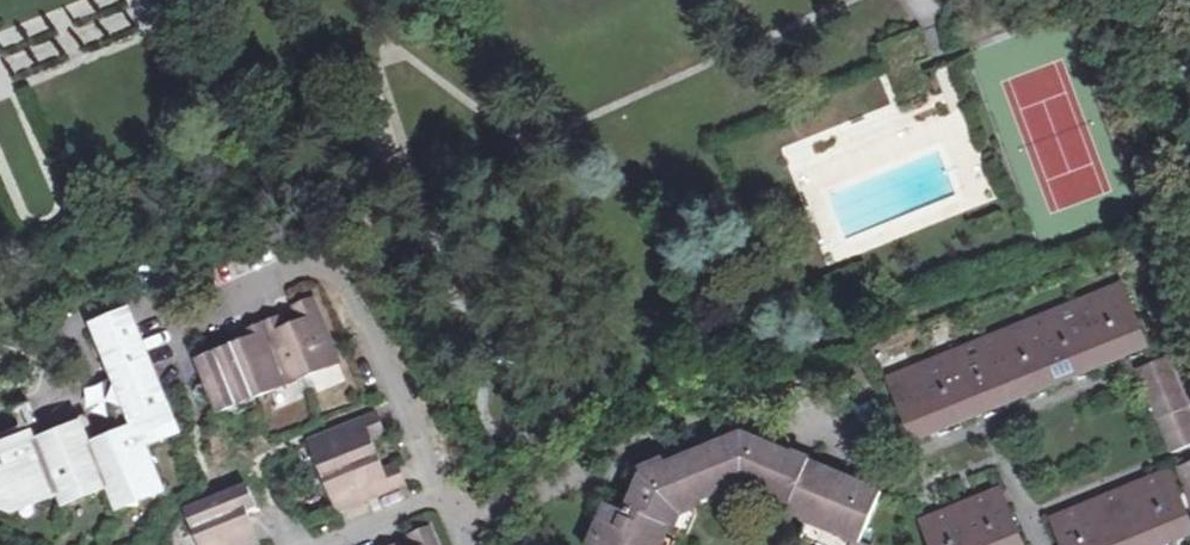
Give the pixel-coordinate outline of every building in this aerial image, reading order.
[(916,381),(893,392),(892,392),(914,442),(932,435),(959,424),(978,416),(1005,405),(1023,397),(1051,387),(1072,378),(1117,360),(1145,348),(1121,287),(1099,295),(1102,306),(1080,315),(1076,305),(1051,315),(1054,326),(1033,334),(1028,324),(1005,334),(1009,344),(986,353),(982,343),(957,353),(961,363),(939,373),(934,362),(911,371),(916,381)] [(1099,295),(1076,305),(1080,315),(1102,306),(1099,295)] [(219,414),(342,363),(316,299),(297,307),(303,324),(290,330),(285,317),(250,332),(253,338),(237,344),(197,360),(219,414)] [(129,302),(80,322),(123,427),(91,440),(82,419),(37,438),(33,427),(0,440),(0,518),(11,521),(55,502),(61,515),(102,498),(112,521),(168,499),(148,449),(184,434),(129,302)] [(1054,326),(1051,315),(1028,324),(1033,334),(1054,326)] [(986,353),(1009,344),(1005,334),(1004,334),(982,343),(986,353)] [(961,363),(957,353),(956,352),(934,362),(939,373),(961,363)] [(1189,448),(1189,414),(1168,359),(1137,371),(1171,456),(1189,448)] [(916,381),(911,371),(911,370),(888,379),(893,392),(916,381)] [(338,512),(408,483),(400,465),(385,471),(373,440),(388,434),(379,412),(311,442),(338,512)] [(675,511),(739,487),(787,506),(784,514),(826,530),(822,541),(827,544),(855,544),(873,500),(733,441),(637,478),(621,515),(603,508),(596,527),(600,528),(595,541),(592,540),(589,544),(661,544),(675,511)] [(1178,472),(1189,501),(1189,467),(1178,472)] [(1057,534),(1062,544),(1168,544),(1174,542),(1189,536),(1189,526),(1169,476),(1147,485),(1152,495),(1135,502),(1131,491),(1108,501),(1113,511),(1098,517),(1093,507),(1069,517),(1073,528),(1057,534)] [(1152,495),(1147,485),(1131,491),(1135,502),(1152,495)] [(201,544),(258,544),(259,544),(252,527),(245,512),(253,508),(244,487),(187,511),(201,544)] [(926,534),(930,544),(1023,544),(1002,491),(978,501),(982,511),(966,518),(962,508),(938,518),(942,528),(926,534)] [(982,511),(978,501),(962,508),(966,518),(982,511)] [(1113,511),(1108,501),(1093,507),(1098,517),(1113,511)] [(1073,528),(1069,517),(1053,523),(1057,534),(1073,528)] [(926,534),(942,528),(938,518),(922,524),(926,534)] [(430,527),(410,535),(414,544),(438,544),(430,527)]
